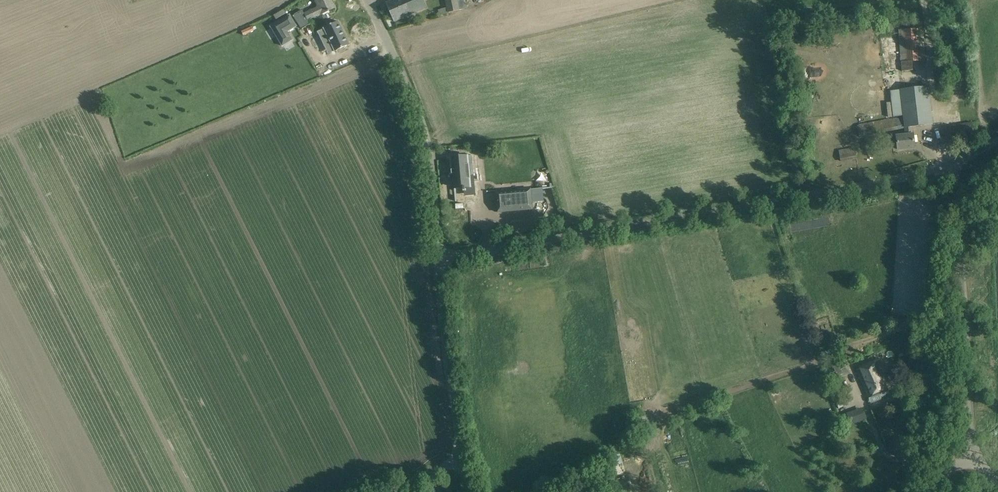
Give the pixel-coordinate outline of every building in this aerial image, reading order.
[(319,7),(304,14),(302,10),(293,15),(302,29),(311,24),(309,20),(322,13),(322,14),(335,8),(331,0),(316,0),(319,7)] [(422,0),(393,0),(386,3),(394,22),(426,8),(422,0)] [(457,0),(445,0),(448,13),(460,10),(457,0)] [(286,10),(277,15),(280,21),(289,15),(286,10)] [(290,15),(270,26),(282,46),(293,40),(288,32),(292,29),(297,26),(290,15)] [(333,21),(318,28),(330,51),(344,45),(333,21)] [(254,26),(241,31),(243,36),(256,31),(254,26)] [(920,53),(918,28),(898,30),(902,72),(913,71),(912,62),(926,60),(925,52),(920,53)] [(932,125),(928,86),(901,89),(904,117),(857,125),(859,137),(906,129),(906,134),(897,135),(898,150),(915,148),(913,134),(912,127),(932,125)] [(855,148),(839,150),(841,162),(857,159),(855,148)] [(446,161),(444,161),(444,162),(446,161),(448,176),(445,177),(445,178),(449,177),(451,191),(458,190),(458,194),(461,194),(460,190),(466,190),(465,178),(469,177),(468,165),(470,165),(470,164),(468,165),(467,159),(469,159),(469,158),(461,159),(446,161)] [(532,209),(531,189),(496,192),(497,212),(532,209)] [(850,374),(845,361),(825,368),(831,381),(850,374)] [(890,396),(876,362),(857,370),(871,404),(890,396)] [(843,415),(846,426),(857,423),(853,411),(843,415)] [(652,429),(648,415),(636,418),(640,432),(652,429)]
